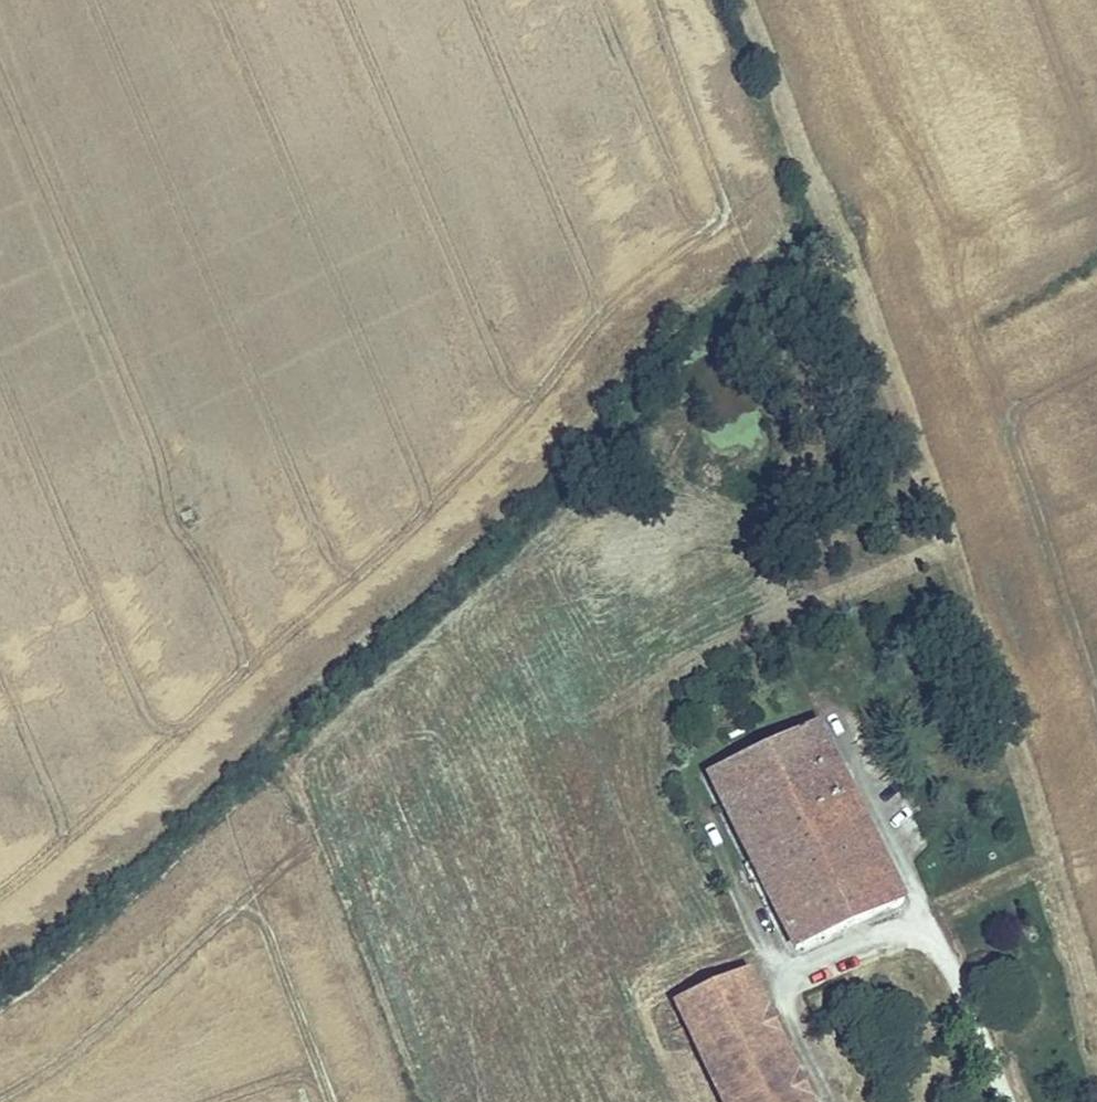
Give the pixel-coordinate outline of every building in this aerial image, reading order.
[(806,734),(701,785),(786,959),(890,910),(806,734)] [(740,979),(670,1012),(690,1052),(760,1020),(740,979)] [(690,1052),(670,1012),(656,1018),(673,1059),(690,1052)] [(690,1052),(714,1101),(798,1101),(760,1020),(690,1052)]
